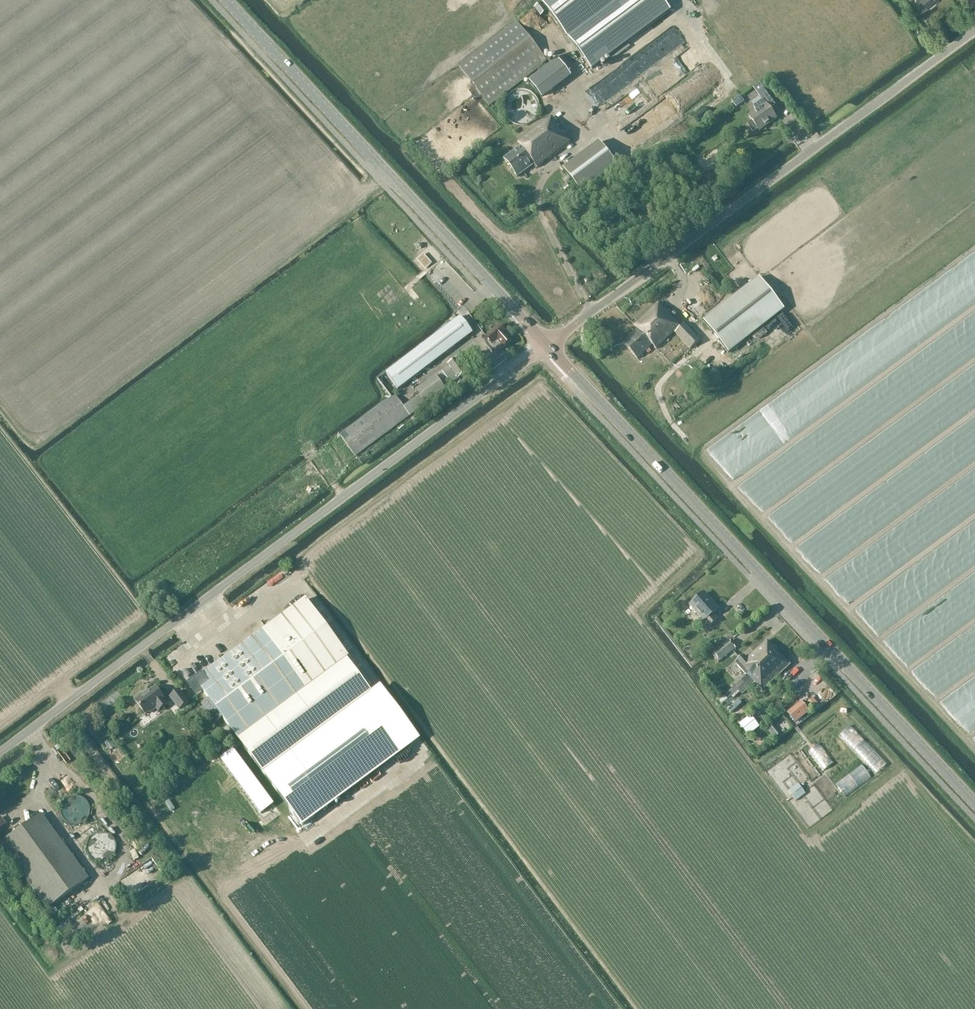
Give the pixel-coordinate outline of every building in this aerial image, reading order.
[(592,70),(670,11),(662,0),(539,0),(592,70)] [(917,4),(923,11),(928,7),(929,7),(938,0),(922,0),(917,4)] [(517,21),(459,67),(489,106),(547,61),(517,21)] [(753,132),(768,122),(769,124),(776,119),(769,109),(775,105),(762,87),(756,91),(762,100),(753,106),(756,110),(748,116),(752,122),(748,125),(753,132)] [(537,116),(539,113),(539,110),(540,107),(539,104),(539,101),(537,99),(536,96),(534,94),(531,92),(528,91),(525,90),(522,89),(519,89),(516,90),(513,91),(511,93),(509,95),(507,97),(505,100),(504,103),(504,106),(504,109),(504,112),(505,115),(507,118),(509,120),(511,122),(513,124),(516,125),(519,125),(522,125),(525,125),(528,124),(531,123),(534,121),(536,119),(537,116)] [(504,160),(517,177),(534,164),(535,166),(537,168),(571,142),(564,133),(562,134),(558,128),(559,127),(552,117),(518,143),(521,147),(504,160)] [(599,143),(563,170),(581,193),(617,167),(599,143)] [(759,278),(704,321),(729,353),(785,310),(759,278)] [(685,324),(680,318),(677,322),(665,309),(663,310),(658,304),(635,325),(639,329),(623,343),(638,359),(653,345),(657,349),(674,333),(690,350),(700,341),(685,324)] [(386,374),(398,390),(473,333),(461,317),(386,374)] [(487,347),(489,348),(490,350),(492,351),(494,353),(496,353),(499,352),(513,341),(500,326),(486,338),(485,340),(485,342),(486,344),(487,347)] [(464,353),(448,364),(458,378),(467,371),(464,366),(470,361),(464,353)] [(449,368),(444,371),(450,384),(456,381),(449,368)] [(404,407),(396,396),(395,395),(340,436),(355,456),(410,416),(445,389),(436,376),(416,391),(419,396),(404,407)] [(704,621),(702,623),(707,629),(718,619),(714,614),(718,610),(703,594),(690,605),(704,621)] [(190,685),(187,688),(194,697),(197,695),(203,691),(208,699),(203,703),(216,721),(222,717),(238,739),(263,773),(273,787),(303,826),(328,808),(387,764),(370,741),(357,723),(348,710),(372,692),(347,659),(304,601),(263,631),(228,657),(195,681),(190,685)] [(739,667),(746,676),(741,680),(748,688),(754,683),(763,691),(790,665),(768,640),(747,660),(744,656),(735,663),(739,667)] [(709,641),(704,644),(707,649),(712,646),(709,641)] [(736,649),(729,641),(714,654),(720,662),(736,649)] [(823,690),(832,684),(830,679),(820,685),(823,690)] [(144,695),(136,701),(146,714),(156,707),(159,711),(168,704),(156,688),(145,696),(144,695)] [(180,691),(171,698),(179,710),(189,703),(180,691)] [(801,702),(787,713),(795,723),(809,712),(801,702)] [(751,717),(740,725),(749,736),(760,728),(751,717)] [(773,727),(768,731),(774,739),(779,735),(773,727)] [(233,750),(220,759),(261,814),(274,805),(233,750)] [(798,784),(789,791),(796,800),(806,793),(798,784)] [(810,823),(821,816),(807,794),(796,802),(810,823)] [(89,816),(90,814),(90,811),(90,809),(89,806),(88,804),(86,802),(85,800),(83,799),(80,798),(78,797),(76,796),(73,797),(71,797),(68,798),(66,799),(64,801),(63,803),(61,805),(61,808),(60,810),(60,813),(61,815),(61,817),(63,820),(64,822),(66,823),(68,824),(71,825),(73,826),(76,826),(78,826),(80,825),(83,824),(85,822),(86,821),(88,818),(89,816)] [(88,879),(41,814),(0,844),(0,845),(47,909),(88,879)] [(115,853),(116,850),(116,848),(116,845),(115,843),(114,841),(113,839),(111,837),(109,835),(107,834),(104,833),(102,833),(99,833),(97,834),(95,835),(93,836),(91,838),(89,840),(88,842),(87,844),(87,847),(87,849),(87,852),(88,854),(89,856),(91,858),(93,860),(95,861),(97,862),(100,863),(102,863),(104,862),(107,862),(109,860),(111,859),(113,857),(114,855),(115,853)] [(56,909),(59,913),(72,906),(70,902),(56,909)] [(108,910),(102,912),(107,923),(113,920),(108,910)]
